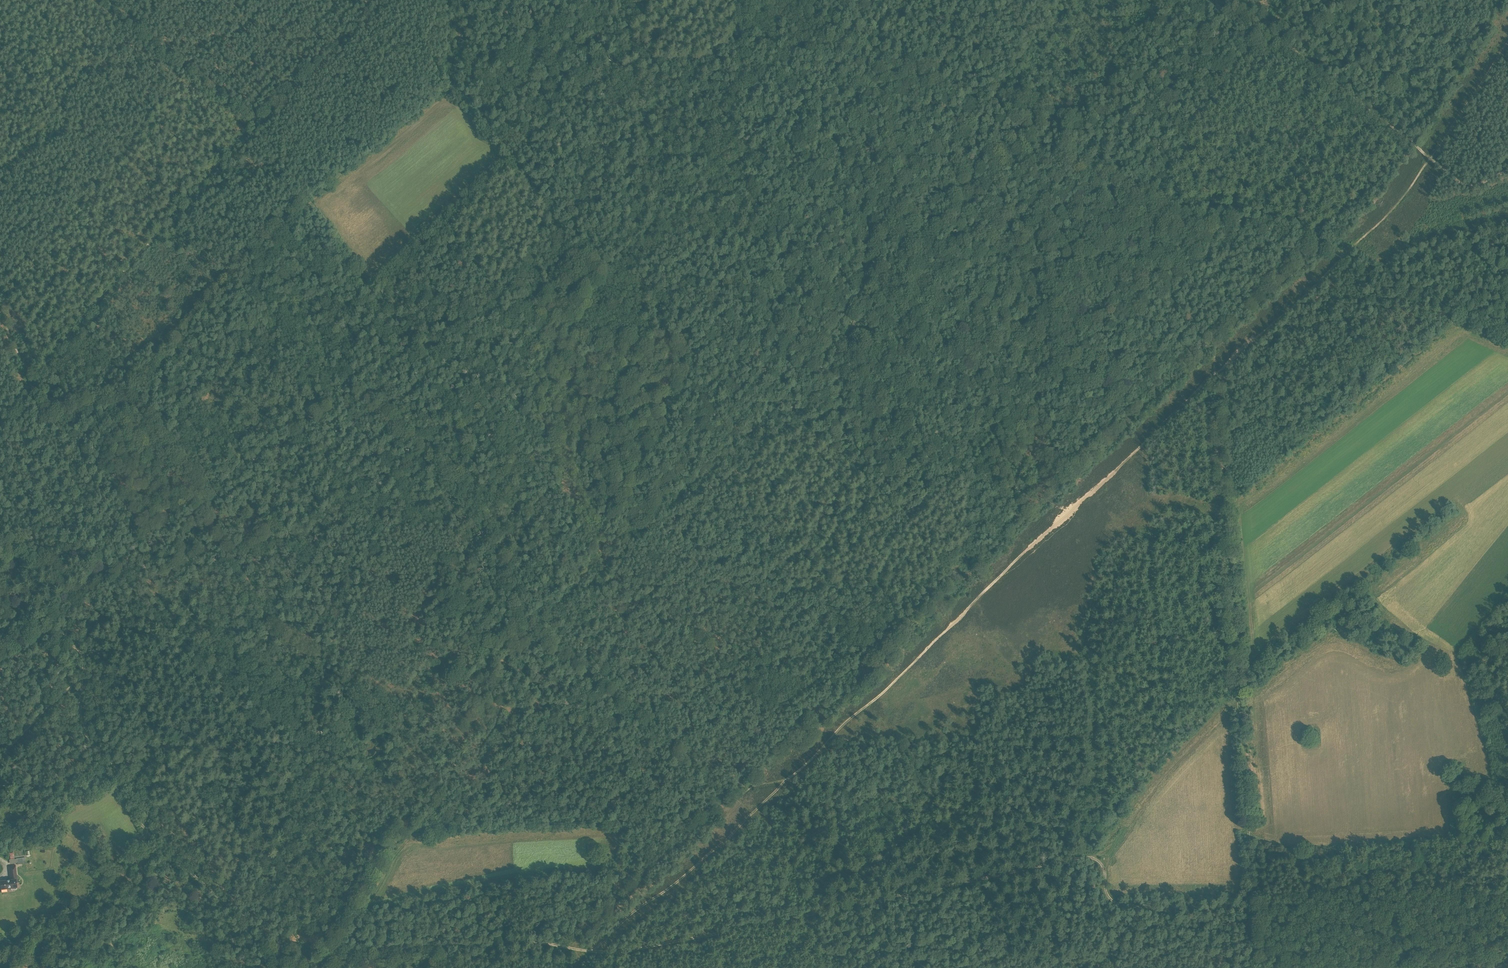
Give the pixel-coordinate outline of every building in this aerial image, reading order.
[(16,887),(16,883),(17,882),(16,876),(10,877),(10,880),(0,881),(0,884),(1,889),(16,887)]
